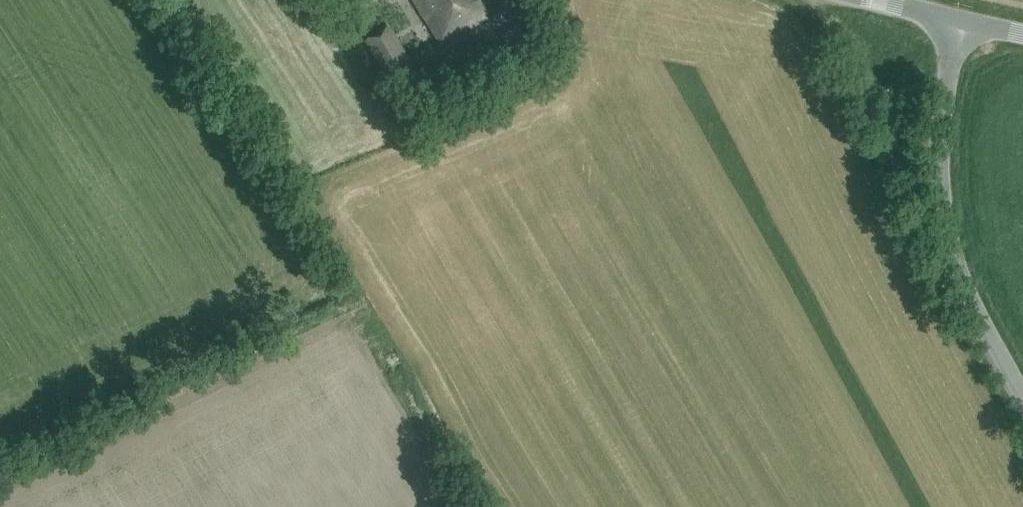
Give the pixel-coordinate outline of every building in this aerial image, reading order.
[(440,45),(487,18),(477,0),(414,0),(440,45)] [(412,66),(388,25),(365,39),(388,80),(412,66)]
